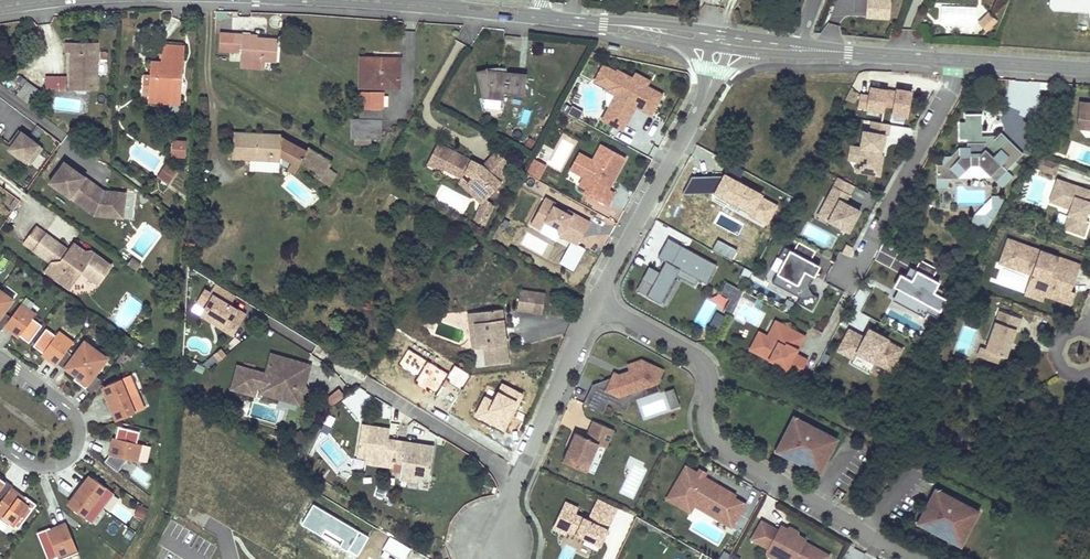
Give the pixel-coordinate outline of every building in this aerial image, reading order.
[(889,1),(865,0),(864,21),(888,22),(889,1)] [(1051,9),(1089,12),(1089,0),(1047,0),(1047,4),(1051,9)] [(976,26),(980,29),(984,33),(994,20),(986,14),(976,26)] [(230,30),(229,34),(215,33),(213,51),(228,52),(236,53),(236,58),(235,65),(257,67),(271,68),(273,38),(239,35),(239,33),(239,31),(230,30)] [(74,70),(72,70),(70,70),(70,89),(94,90),(95,44),(65,44),(64,54),(74,54),(74,70)] [(149,95),(178,97),(181,52),(161,51),(161,61),(160,66),(150,65),(149,75),(140,74),(139,95),(149,95)] [(398,86),(398,72),(398,58),(362,56),(361,85),(398,86)] [(107,77),(107,62),(99,62),(98,77),(107,77)] [(257,67),(235,65),(235,73),(256,75),(257,67)] [(602,120),(622,130),(635,106),(651,114),(662,94),(646,86),(645,88),(632,81),(634,79),(618,70),(617,72),(604,65),(595,81),(608,88),(607,90),(616,95),(623,100),(617,112),(609,108),(602,120)] [(482,97),(492,98),(502,99),(503,92),(523,94),(525,72),(487,69),(476,70),(482,97)] [(649,80),(636,74),(634,79),(632,81),(645,88),(646,86),(649,80)] [(66,78),(46,77),(45,92),(65,93),(66,78)] [(16,95),(29,105),(39,92),(25,81),(15,95),(16,95)] [(859,94),(857,108),(883,112),(884,106),(886,90),(868,87),(867,95),(859,94)] [(894,91),(886,90),(884,106),(892,107),(891,113),(907,116),(911,91),(895,88),(894,91)] [(381,91),(359,91),(359,108),(381,108),(381,91)] [(623,100),(616,95),(609,108),(617,112),(623,100)] [(1089,139),(1089,108),(1077,106),(1074,127),(1081,128),(1085,133),(1089,139)] [(352,118),(352,128),(352,138),(356,138),(371,138),(381,138),(381,108),(359,108),(359,118),(352,118)] [(966,137),(965,145),(958,145),(948,155),(950,157),(944,164),(937,163),(936,187),(948,187),(948,176),(959,176),(969,164),(979,164),(1002,186),(1012,175),(1006,169),(1020,155),(1000,135),(992,142),(992,135),(980,135),(981,113),(965,112),(964,123),(958,122),(958,137),(966,137)] [(889,124),(871,122),(870,132),(861,131),(856,171),(879,174),(882,155),(879,155),(880,146),(884,146),(885,135),(887,136),(889,124)] [(29,137),(21,130),(15,138),(17,139),(13,145),(10,149),(26,162),(33,153),(37,156),(43,148),(29,137)] [(320,173),(319,175),(318,178),(325,182),(332,172),(327,168),(331,162),(310,149),(307,153),(283,139),(283,134),(235,132),(234,157),(282,159),(282,163),(297,172),(303,162),(320,173)] [(466,169),(469,170),(474,175),(469,179),(486,197),(501,182),(498,178),(512,164),(499,150),(490,159),(498,168),(493,173),(484,164),(481,168),(473,164),(474,159),(440,140),(429,160),(438,165),(440,161),(446,165),(463,174),(466,169)] [(172,142),(171,156),(183,156),(183,143),(172,142)] [(1045,158),(1051,146),(1045,143),(1039,155),(1038,156),(1045,158)] [(625,157),(601,144),(592,160),(588,158),(579,174),(583,176),(578,185),(586,189),(595,194),(593,198),(608,206),(615,192),(608,189),(625,157)] [(30,165),(37,156),(33,153),(26,162),(30,165)] [(579,174),(588,158),(579,153),(570,169),(579,174)] [(538,178),(545,164),(534,158),(527,172),(538,178)] [(474,159),(473,164),(481,168),(484,164),(474,159)] [(490,159),(484,164),(493,173),(498,168),(490,159)] [(105,192),(65,164),(50,185),(90,213),(115,215),(115,207),(125,208),(126,194),(105,192)] [(166,183),(174,172),(164,165),(156,176),(166,183)] [(466,169),(463,174),(461,179),(482,201),(477,209),(487,215),(493,204),(486,197),(469,179),(474,175),(469,170),(466,169)] [(331,185),(337,175),(332,172),(325,182),(331,185)] [(724,177),(723,178),(692,178),(684,193),(715,193),(711,199),(765,228),(778,206),(724,177)] [(848,232),(860,211),(845,203),(854,186),(838,177),(824,203),(834,209),(828,221),(848,232)] [(1078,184),(1077,186),(1062,180),(1057,197),(1072,202),(1070,207),(1075,209),(1069,229),(1089,236),(1089,235),(1089,220),(1088,219),(1089,214),(1089,188),(1078,184)] [(595,194),(586,189),(584,193),(593,198),(595,194)] [(572,242),(577,245),(590,222),(573,212),(571,215),(566,212),(554,205),(555,202),(545,197),(530,223),(541,229),(545,221),(557,227),(559,235),(572,242)] [(988,229),(1004,202),(1001,197),(993,197),(992,208),(985,217),(974,215),(973,228),(988,229)] [(1055,202),(1070,207),(1072,202),(1057,197),(1055,202)] [(828,221),(834,209),(824,203),(818,216),(828,221)] [(115,215),(90,213),(96,217),(114,219),(124,219),(125,208),(115,207),(115,215)] [(483,222),(487,215),(477,209),(473,217),(483,222)] [(64,250),(45,235),(31,252),(46,263),(48,275),(57,273),(67,281),(75,271),(91,284),(106,265),(88,250),(83,252),(70,242),(64,250)] [(717,265),(668,238),(658,257),(666,261),(667,262),(663,270),(661,269),(659,272),(649,266),(642,279),(652,285),(646,296),(661,304),(676,275),(680,269),(698,279),(706,284),(717,265)] [(738,251),(718,240),(713,250),(732,261),(738,251)] [(1051,265),(1054,255),(1014,240),(1005,264),(1037,276),(1031,290),(1050,297),(1076,307),(1080,295),(1076,293),(1082,274),(1057,265),(1056,267),(1051,265)] [(577,245),(572,242),(561,264),(575,271),(586,249),(577,245)] [(848,256),(853,247),(844,243),(840,252),(848,256)] [(784,260),(772,283),(800,298),(798,303),(812,310),(819,298),(813,295),(805,282),(808,276),(814,279),(820,266),(811,261),(815,254),(798,244),(794,252),(784,247),(779,258),(784,260)] [(1057,265),(1082,274),(1085,266),(1054,255),(1051,265),(1056,267),(1057,265)] [(123,262),(132,268),(136,263),(127,256),(123,262)] [(749,276),(750,268),(740,267),(739,274),(749,276)] [(698,279),(680,269),(676,275),(695,285),(698,279)] [(938,282),(916,271),(911,280),(900,274),(894,287),(940,310),(946,299),(933,293),(938,282)] [(62,287),(67,281),(57,273),(48,275),(62,287)] [(721,280),(712,302),(731,309),(740,287),(721,280)] [(237,295),(217,283),(212,292),(206,289),(198,302),(207,307),(206,309),(222,318),(219,324),(235,334),(248,313),(232,303),(237,295)] [(0,294),(0,327),(2,329),(5,325),(12,316),(5,311),(15,298),(3,290),(0,294)] [(1050,297),(1031,290),(1029,296),(1048,302),(1050,297)] [(522,291),(518,313),(529,314),(532,293),(522,291)] [(529,314),(543,316),(547,295),(532,293),(529,314)] [(43,324),(34,317),(37,313),(23,302),(12,316),(5,325),(13,330),(15,327),(23,333),(21,334),(30,341),(43,324)] [(510,358),(502,304),(479,307),(479,315),(473,316),(475,327),(468,327),(470,344),(483,343),(485,360),(510,358)] [(479,307),(466,308),(468,327),(475,327),(473,316),(479,315),(479,307)] [(434,312),(427,310),(423,324),(429,325),(434,312)] [(1023,333),(1027,321),(1005,313),(991,352),(1006,357),(1011,359),(1021,332),(1023,333)] [(805,338),(794,333),(775,323),(768,337),(758,332),(749,350),(790,371),(793,365),(803,371),(808,361),(796,355),(805,338)] [(23,333),(15,327),(13,330),(20,336),(21,334),(23,333)] [(69,349),(75,341),(60,330),(57,334),(48,327),(35,345),(44,351),(46,350),(53,355),(51,359),(58,364),(59,362),(69,349)] [(865,338),(850,330),(839,351),(855,359),(853,363),(870,372),(876,361),(893,369),(903,348),(888,341),(889,339),(879,335),(876,340),(867,335),(865,338)] [(96,352),(96,351),(98,349),(86,340),(76,354),(69,349),(59,362),(78,376),(96,352)] [(53,355),(46,350),(44,351),(43,353),(51,359),(53,355)] [(447,374),(409,350),(400,365),(418,376),(414,382),(436,396),(445,381),(462,391),(471,375),(453,364),(447,374)] [(1003,365),(1006,357),(991,352),(986,350),(983,357),(1003,365)] [(97,374),(107,360),(96,351),(96,352),(78,376),(89,384),(87,386),(95,391),(104,379),(97,374)] [(139,355),(136,359),(143,364),(146,360),(139,355)] [(273,357),(268,374),(240,367),(234,388),(254,394),(256,386),(264,388),(262,395),(282,400),(301,406),(310,376),(295,371),(297,364),(273,357)] [(630,371),(649,364),(640,360),(628,364),(630,371)] [(295,371),(310,376),(312,368),(297,364),(295,371)] [(592,384),(583,403),(603,412),(607,402),(625,411),(629,401),(634,390),(656,383),(662,370),(649,364),(630,371),(631,376),(625,378),(613,373),(611,377),(605,390),(592,384)] [(139,392),(131,374),(108,384),(112,393),(108,395),(115,412),(119,410),(123,418),(146,409),(139,392)] [(605,390),(611,377),(592,384),(605,390)] [(526,393),(501,381),(492,398),(484,394),(473,417),(505,433),(526,393)] [(659,390),(656,383),(634,390),(629,401),(659,390)] [(324,396),(330,405),(345,396),(339,386),(324,396)] [(673,388),(666,390),(673,408),(679,405),(673,388)] [(673,408),(666,390),(664,391),(670,409),(673,408)] [(301,406),(282,400),(281,405),(300,410),(301,406)] [(829,443),(832,436),(815,427),(814,430),(807,426),(808,424),(793,416),(777,445),(799,457),(796,462),(814,472),(817,465),(822,467),(833,445),(829,443)] [(613,429),(592,420),(585,437),(574,433),(562,461),(586,471),(598,444),(606,447),(613,429)] [(389,427),(359,424),(355,458),(360,458),(363,459),(390,462),(399,463),(398,470),(417,472),(428,473),(431,443),(396,439),(387,438),(389,427)] [(142,432),(121,426),(118,438),(120,439),(118,447),(116,447),(114,446),(112,455),(106,462),(119,472),(129,459),(140,462),(144,444),(139,443),(142,432)] [(833,445),(837,439),(832,436),(829,443),(833,445)] [(799,457),(777,445),(774,451),(796,462),(799,457)] [(363,459),(360,458),(360,464),(390,467),(390,462),(363,459)] [(697,473),(685,465),(665,499),(677,506),(683,496),(695,503),(715,515),(714,518),(730,528),(744,504),(733,497),(734,494),(724,488),(722,491),(716,488),(718,485),(703,476),(701,479),(695,475),(697,473)] [(819,474),(822,467),(817,465),(814,472),(819,474)] [(705,472),(699,469),(697,473),(695,475),(701,479),(703,476),(705,472)] [(416,479),(417,472),(398,470),(397,476),(416,479)] [(85,482),(79,490),(103,508),(115,492),(95,477),(89,485),(85,482)] [(1,501),(1,500),(2,500),(10,489),(11,488),(12,486),(0,478),(0,500),(1,501)] [(0,502),(0,520),(7,526),(10,523),(18,529),(36,504),(25,496),(21,501),(14,496),(17,493),(11,488),(10,489),(2,500),(1,500),(1,501),(0,502)] [(963,540),(975,518),(970,515),(974,509),(956,500),(955,502),(949,498),(950,496),(934,488),(919,518),(941,530),(938,535),(955,544),(959,537),(963,540)] [(103,508),(79,490),(74,497),(78,500),(72,507),(93,522),(103,508)] [(689,513),(695,503),(683,496),(677,506),(689,513)] [(580,508),(566,502),(552,533),(602,556),(621,512),(600,502),(590,524),(576,517),(580,508)] [(368,538),(313,505),(302,524),(357,556),(368,538)] [(144,518),(147,509),(139,507),(136,516),(144,518)] [(975,518),(978,511),(974,509),(970,515),(975,518)] [(941,530),(919,518),(916,523),(938,535),(941,530)] [(751,539),(768,548),(769,546),(792,558),(827,558),(829,555),(803,541),(805,539),(795,534),(788,529),(780,525),(778,530),(761,521),(751,539)] [(53,534),(52,530),(51,528),(39,533),(49,558),(55,558),(59,557),(60,558),(65,558),(80,553),(68,523),(59,526),(61,531),(53,534)] [(389,536),(379,556),(386,558),(406,558),(412,548),(389,536)] [(960,547),(963,540),(959,537),(955,544),(960,547)] [(768,548),(765,554),(774,558),(792,558),(769,546),(768,548)] [(739,557),(722,550),(719,558),(739,558),(739,557)]
